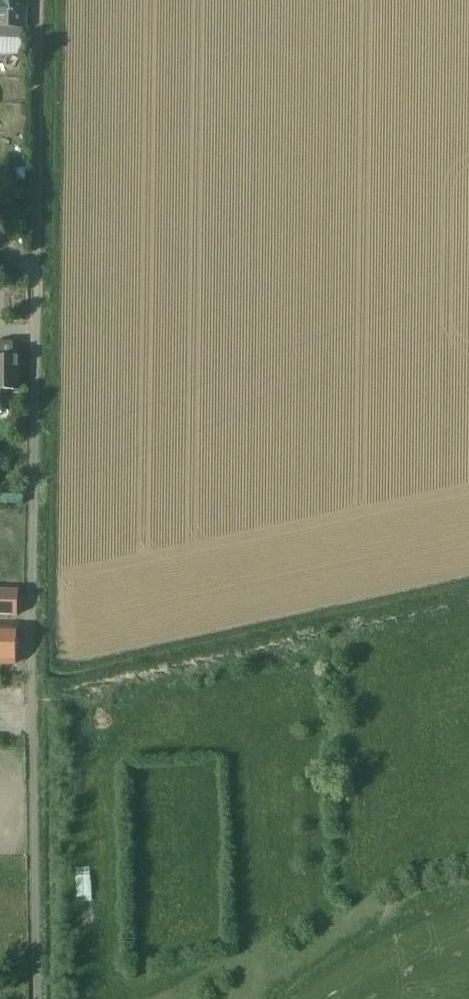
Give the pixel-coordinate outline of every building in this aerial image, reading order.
[(28,7),(9,7),(10,0),(0,0),(0,39),(23,40),(24,30),(27,30),(28,7)] [(12,157),(11,180),(26,181),(26,158),(12,157)] [(5,391),(18,391),(18,345),(0,345),(0,407),(5,407),(5,391)] [(18,618),(19,591),(0,591),(0,617),(18,618)] [(17,665),(18,630),(0,629),(0,664),(17,665)]
